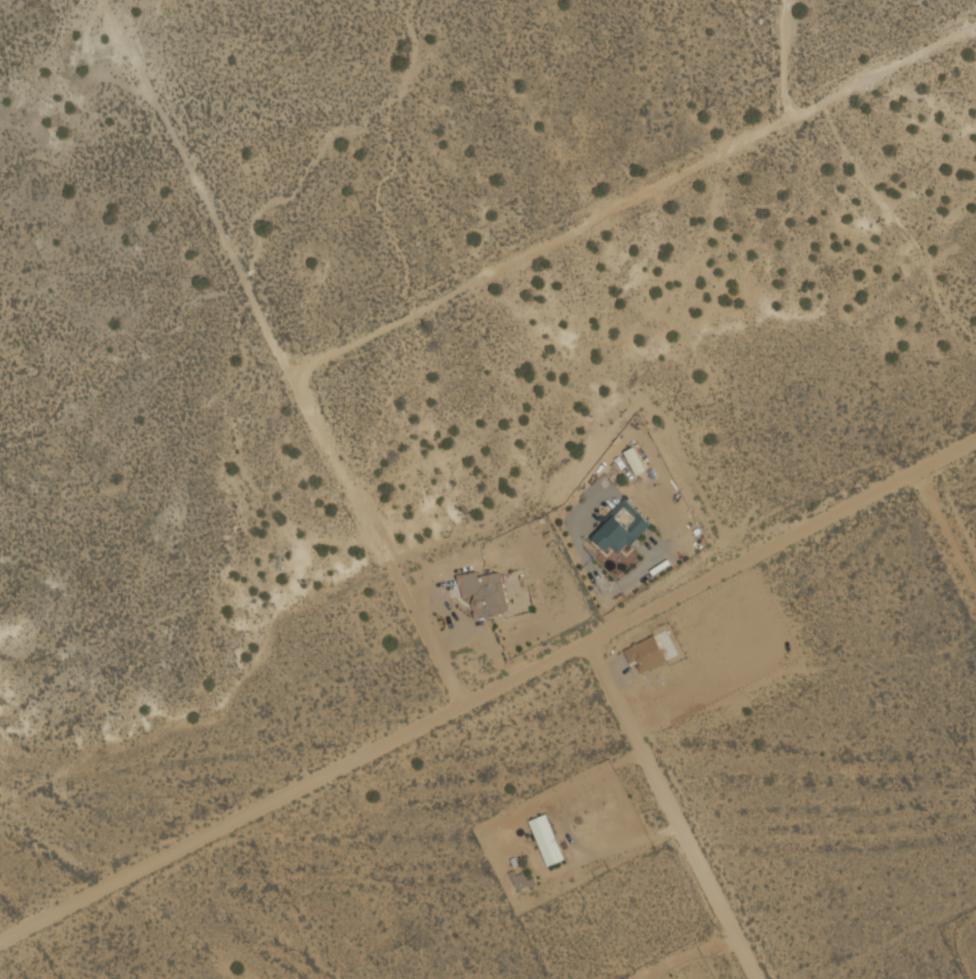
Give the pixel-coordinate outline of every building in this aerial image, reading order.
[(625,451),(636,474),(646,469),(635,446),(625,451)] [(651,523),(626,499),(591,535),(607,551),(612,546),(621,554),(651,523)] [(509,611),(501,568),(458,576),(462,596),(471,594),(476,617),(509,611)] [(637,673),(667,659),(655,633),(625,647),(637,673)] [(529,819),(546,866),(564,859),(548,812),(529,819)] [(518,891),(537,883),(533,875),(527,877),(523,870),(511,875),(518,891)]
